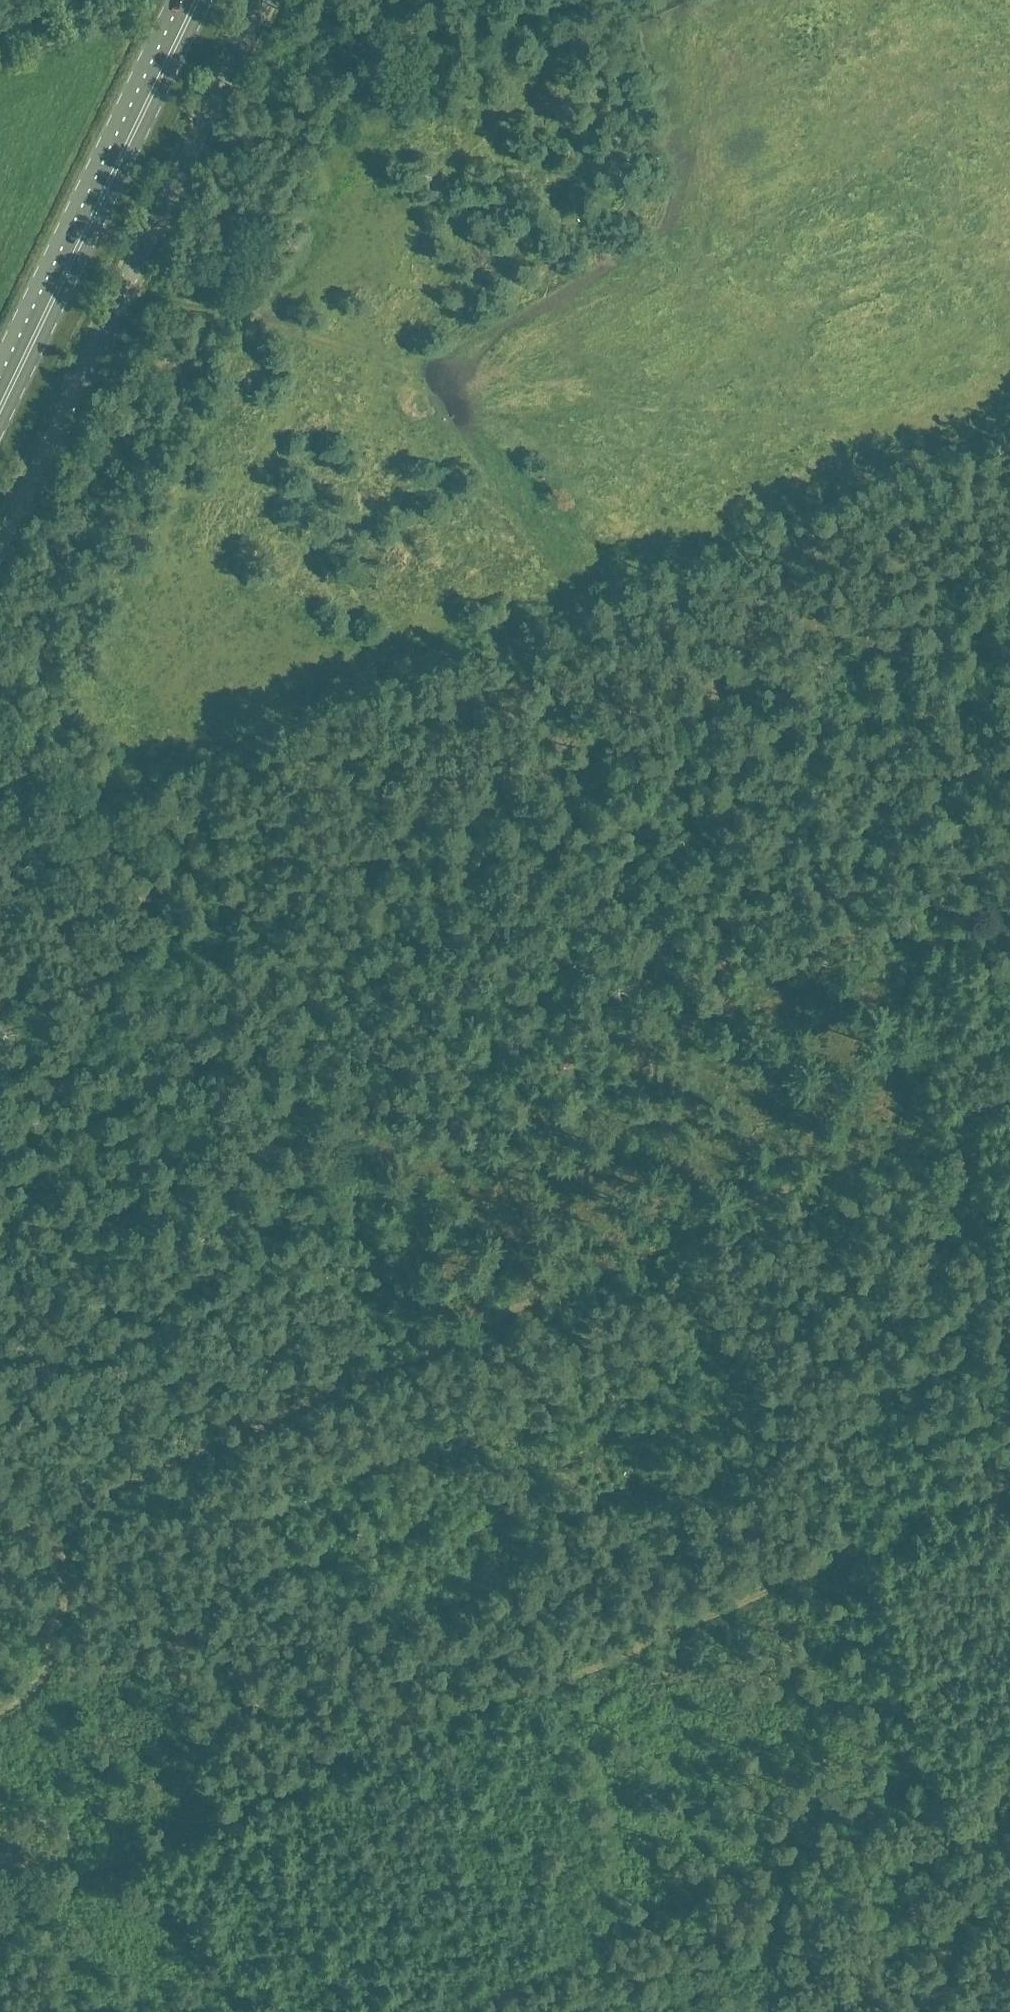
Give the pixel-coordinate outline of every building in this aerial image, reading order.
[(224,132),(232,126),(220,111),(212,117),(224,132)]
